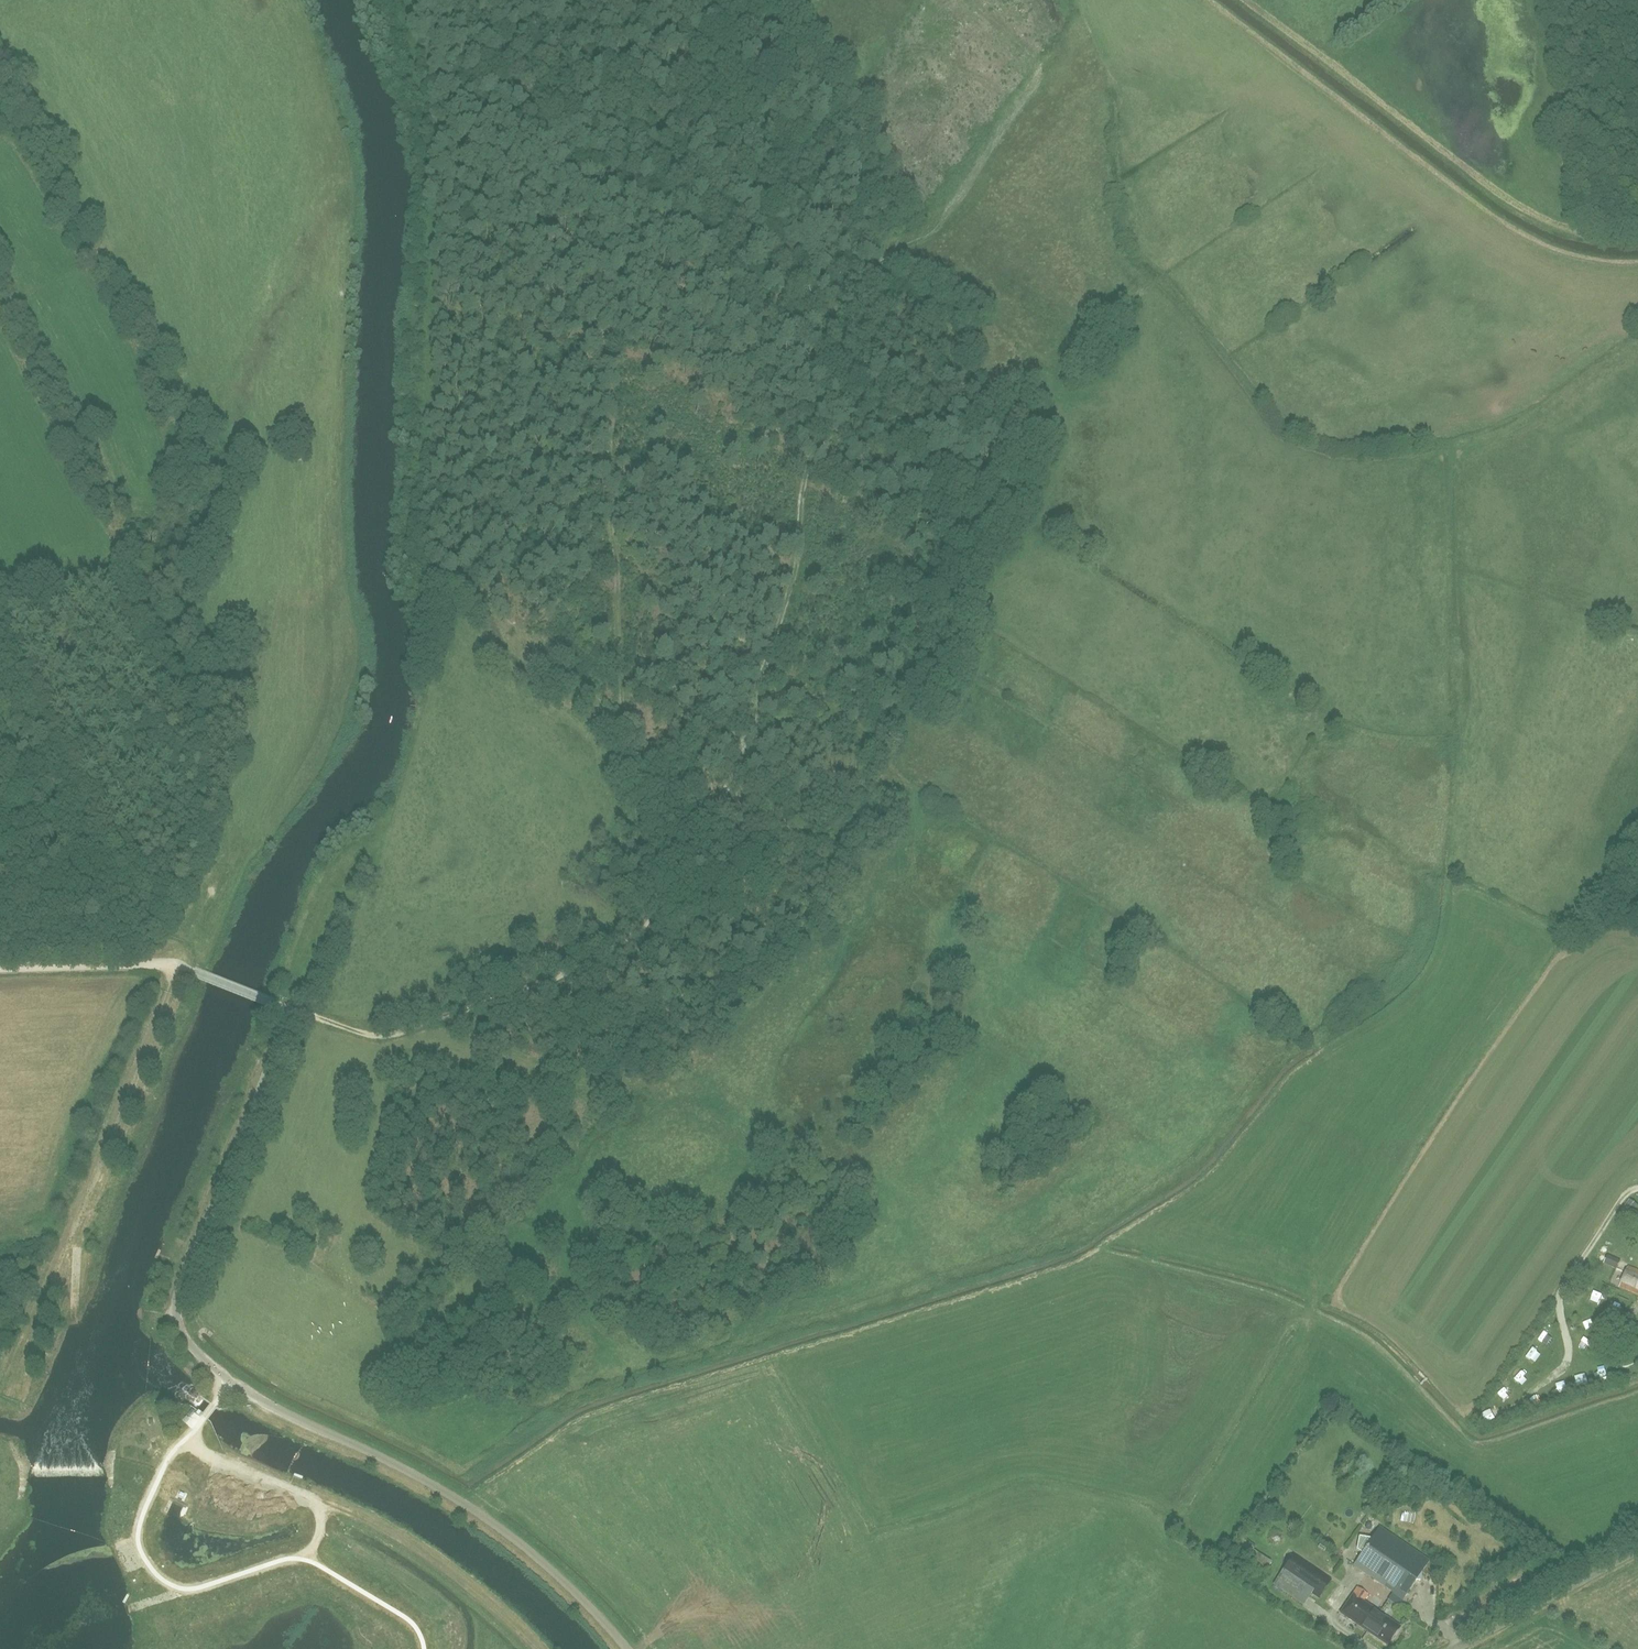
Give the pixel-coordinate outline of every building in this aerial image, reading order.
[(110,1072),(119,1073),(120,1062),(111,1061),(110,1072)] [(75,1158),(83,1158),(83,1148),(75,1149),(75,1158)] [(1637,1208),(1637,1206),(1630,1200),(1619,1214),(1628,1221),(1637,1208)] [(1617,1270),(1621,1262),(1608,1256),(1604,1264),(1617,1270)] [(1637,1295),(1637,1271),(1628,1267),(1618,1287),(1637,1295)] [(216,1319),(220,1302),(209,1300),(205,1317),(216,1319)] [(205,1459),(204,1467),(212,1468),(213,1460),(205,1459)] [(1362,1554),(1354,1566),(1403,1599),(1416,1580),(1421,1581),(1422,1572),(1429,1561),(1380,1527),(1372,1539),(1359,1537),(1356,1550),(1362,1554)] [(1263,1575),(1273,1562),(1254,1549),(1257,1546),(1242,1535),(1230,1551),(1263,1575)] [(1318,1599),(1331,1580),(1293,1555),(1273,1585),(1304,1605),(1311,1594),(1318,1599)] [(1340,1613),(1364,1629),(1376,1611),(1363,1602),(1368,1594),(1357,1588),(1340,1613)] [(1400,1627),(1376,1611),(1364,1629),(1388,1645),(1400,1627)]
